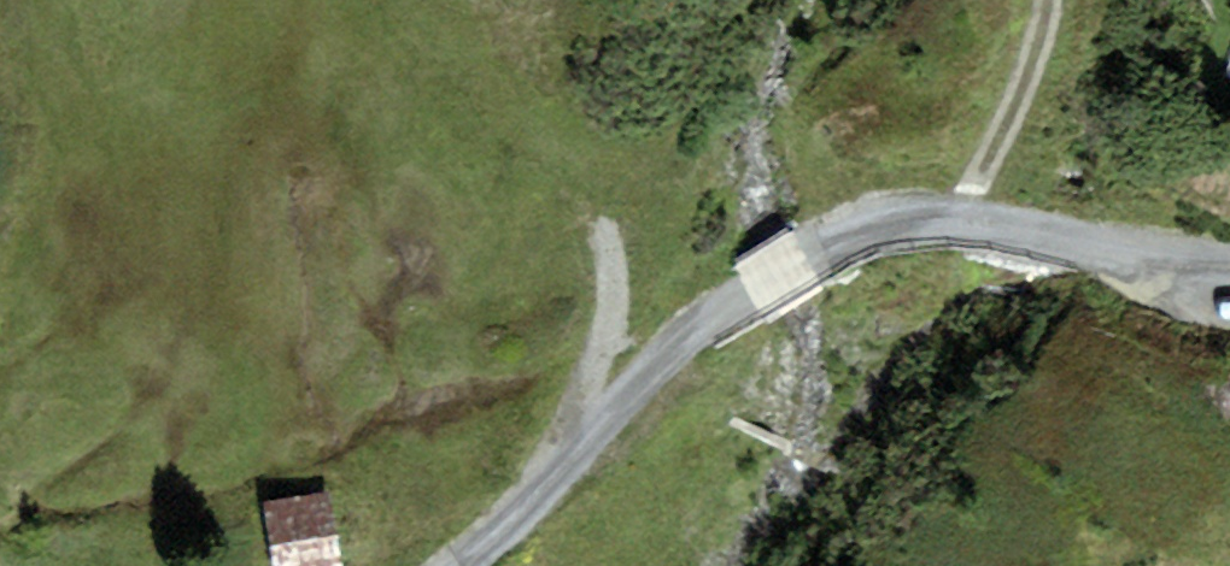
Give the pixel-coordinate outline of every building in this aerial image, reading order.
[(231,512),(236,565),(310,565),(305,506),(231,512)]
